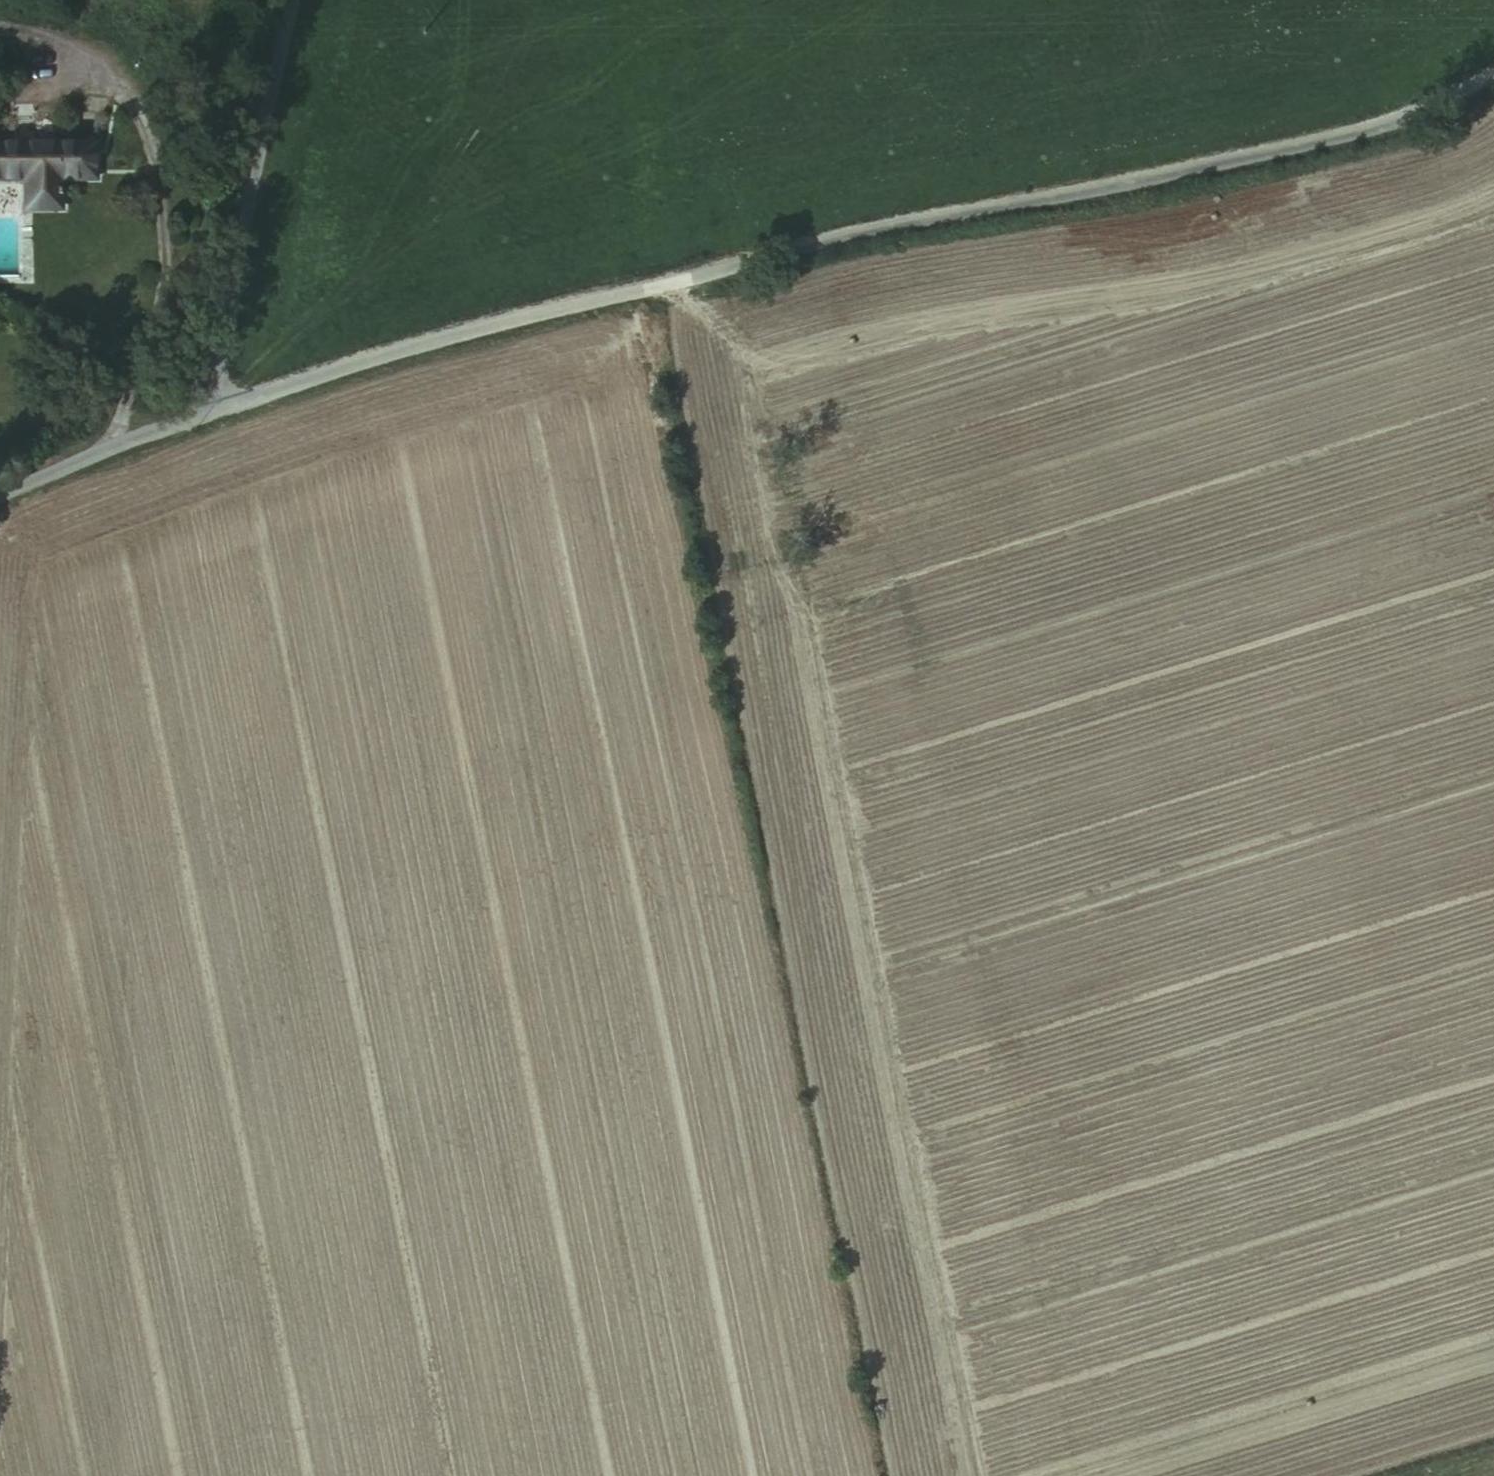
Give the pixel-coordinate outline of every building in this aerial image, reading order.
[(0,132),(0,168),(19,168),(19,200),(55,200),(56,168),(92,170),(92,132),(0,132)]
